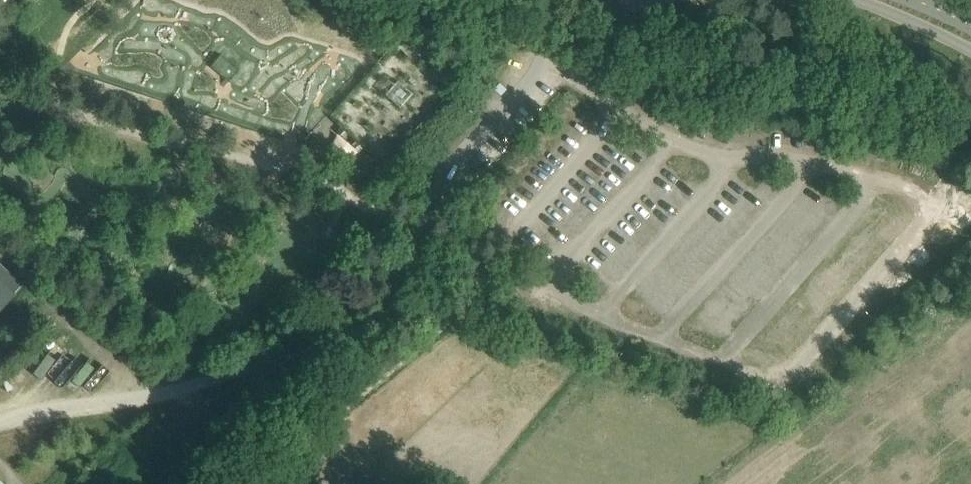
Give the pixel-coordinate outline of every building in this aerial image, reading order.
[(22,285),(0,264),(0,310),(22,285)]
